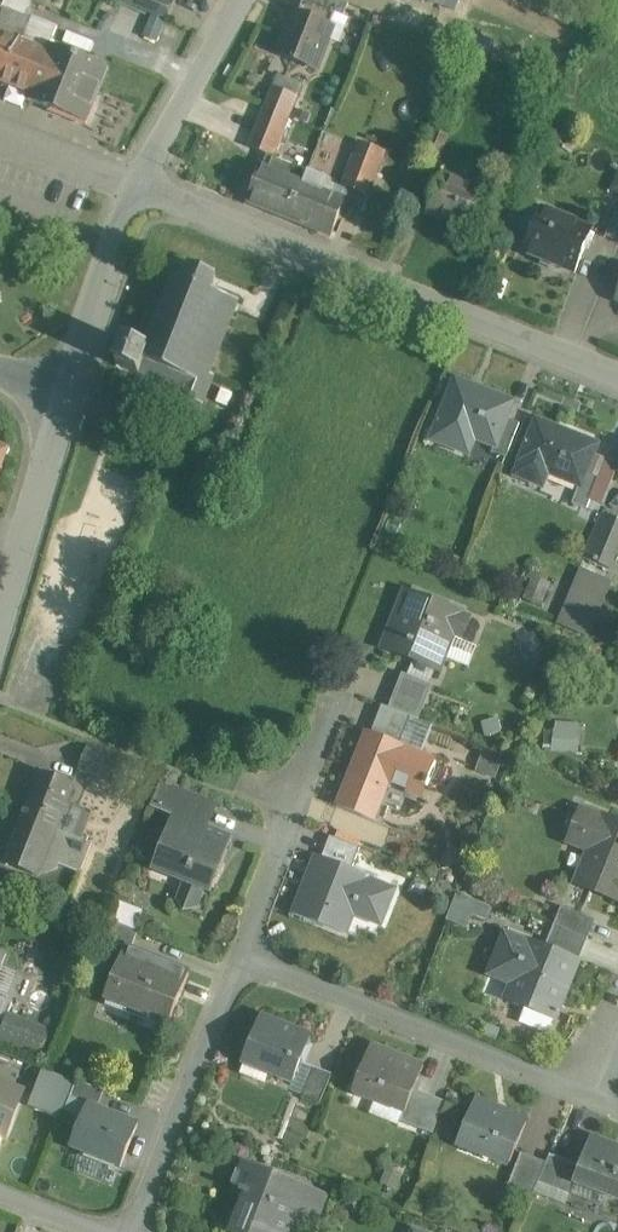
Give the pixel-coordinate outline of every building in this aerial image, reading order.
[(20,0),(0,0),(0,8),(25,18),(26,16),(31,4),(20,0)] [(167,0),(127,0),(126,4),(166,21),(173,3),(167,0)] [(336,0),(303,0),(301,5),(302,6),(299,15),(330,27),(336,14),(344,17),(349,5),(336,0)] [(0,8),(0,35),(39,50),(48,53),(50,47),(51,47),(58,28),(26,16),(25,18),(0,8)] [(299,15),(294,13),(277,54),(316,70),(328,39),(339,44),(348,19),(344,17),(336,14),(330,27),(299,15)] [(39,50),(0,35),(0,82),(24,91),(39,50)] [(51,47),(50,47),(48,53),(39,50),(24,91),(30,94),(29,101),(88,124),(109,70),(51,47)] [(301,85),(279,76),(273,89),(296,98),(301,85)] [(296,98),(273,89),(266,107),(289,116),(296,98)] [(289,116),(266,107),(250,148),(273,157),(278,144),(281,145),(286,132),(283,131),(289,116)] [(437,129),(428,151),(440,156),(449,133),(437,129)] [(382,155),(362,147),(348,186),(368,193),(382,155)] [(308,173),(276,160),(272,171),(263,167),(249,203),(290,219),(304,184),(308,173)] [(450,178),(444,175),(429,213),(471,230),(485,192),(466,184),(469,178),(452,171),(450,178)] [(344,201),(304,184),(290,219),(331,235),(344,201)] [(592,231),(542,211),(525,253),(575,274),(592,231)] [(616,212),(606,238),(617,243),(617,212),(616,212)] [(215,276),(191,266),(183,280),(175,277),(146,349),(126,341),(116,366),(139,376),(145,362),(185,378),(178,396),(201,405),(213,376),(209,374),(237,301),(212,291),(215,276)] [(511,409),(453,387),(431,444),(456,453),(463,435),(494,447),(496,447),(505,423),(511,409)] [(505,423),(496,447),(494,447),(490,457),(504,462),(518,428),(505,423)] [(596,449),(535,427),(515,483),(542,493),(548,476),(577,486),(582,488),(586,476),(596,449)] [(9,451),(0,447),(0,475),(9,451)] [(586,476),(582,488),(577,486),(570,505),(586,512),(598,480),(586,476)] [(602,515),(583,558),(610,569),(617,549),(617,522),(602,515)] [(589,636),(614,580),(581,565),(556,621),(589,636)] [(542,606),(553,583),(534,574),(524,597),(542,606)] [(474,622),(412,597),(389,654),(437,674),(451,639),(464,645),(474,622)] [(444,696),(405,680),(392,710),(415,719),(431,725),(444,696)] [(392,710),(386,708),(374,741),(402,752),(415,719),(392,710)] [(554,750),(581,751),(581,721),(555,720),(554,750)] [(374,741),(367,739),(341,809),(380,824),(393,788),(425,800),(438,766),(402,752),(374,741)] [(132,759),(89,743),(80,767),(94,773),(93,774),(107,780),(108,778),(122,784),(132,759)] [(73,786),(41,773),(6,864),(38,877),(40,872),(45,874),(55,869),(57,864),(81,873),(92,845),(56,830),(73,786)] [(196,796),(162,782),(151,809),(173,817),(174,816),(187,821),(196,796)] [(219,804),(196,796),(187,821),(209,829),(219,804)] [(584,812),(571,843),(592,851),(579,883),(617,899),(617,826),(584,812)] [(187,821),(174,816),(173,817),(154,870),(185,883),(178,899),(197,907),(204,890),(216,859),(222,861),(231,838),(209,829),(187,821)] [(360,848),(330,837),(321,859),(352,871),(360,848)] [(321,859),(317,857),(295,914),(345,934),(353,912),(380,923),(393,891),(366,880),(367,877),(352,871),(321,859)] [(491,908),(456,895),(446,921),(467,929),(472,916),(486,921),(491,908)] [(133,928),(141,910),(125,903),(117,921),(133,928)] [(591,919),(562,907),(555,925),(584,937),(591,919)] [(137,933),(108,921),(101,940),(125,950),(125,949),(131,951),(137,933)] [(555,925),(548,941),(578,953),(584,937),(555,925)] [(579,961),(529,941),(528,943),(506,935),(490,975),(513,984),(506,1001),(526,1009),(521,1020),(550,1032),(554,1020),(556,1021),(579,961)] [(131,951),(125,949),(125,950),(106,998),(169,1024),(189,974),(131,951)] [(310,1037),(262,1018),(244,1062),(246,1063),(247,1060),(292,1078),(291,1080),(293,1081),(310,1037)] [(53,1034),(10,1019),(1,1045),(44,1061),(53,1034)] [(423,1067),(372,1046),(353,1093),(355,1093),(356,1091),(376,1099),(375,1101),(404,1113),(405,1113),(413,1093),(423,1067)] [(332,1075),(314,1068),(302,1097),(320,1105),(332,1075)] [(104,1092),(77,1081),(70,1098),(88,1105),(89,1104),(98,1107),(104,1092)] [(20,1095),(0,1087),(0,1145),(20,1095)] [(444,1105),(413,1093),(405,1113),(404,1113),(400,1122),(433,1135),(444,1105)] [(314,1109),(293,1103),(286,1135),(307,1140),(314,1109)] [(526,1123),(475,1103),(459,1144),(510,1164),(526,1123)] [(98,1107),(89,1104),(88,1105),(71,1149),(102,1161),(104,1157),(120,1163),(118,1167),(121,1168),(138,1123),(98,1107)] [(592,1142),(593,1139),(591,1139),(580,1167),(574,1184),(575,1184),(578,1178),(610,1190),(608,1196),(617,1200),(617,1152),(592,1142)] [(546,1164),(521,1154),(509,1185),(534,1195),(539,1183),(546,1164)] [(580,1167),(549,1155),(546,1164),(539,1183),(571,1195),(575,1184),(574,1184),(580,1167)] [(257,1170),(248,1192),(243,1190),(241,1194),(246,1196),(232,1231),(289,1231),(291,1228),(289,1223),(283,1221),(287,1213),(297,1186),(257,1170)] [(326,1197),(297,1186),(287,1213),(315,1224),(326,1197)]
